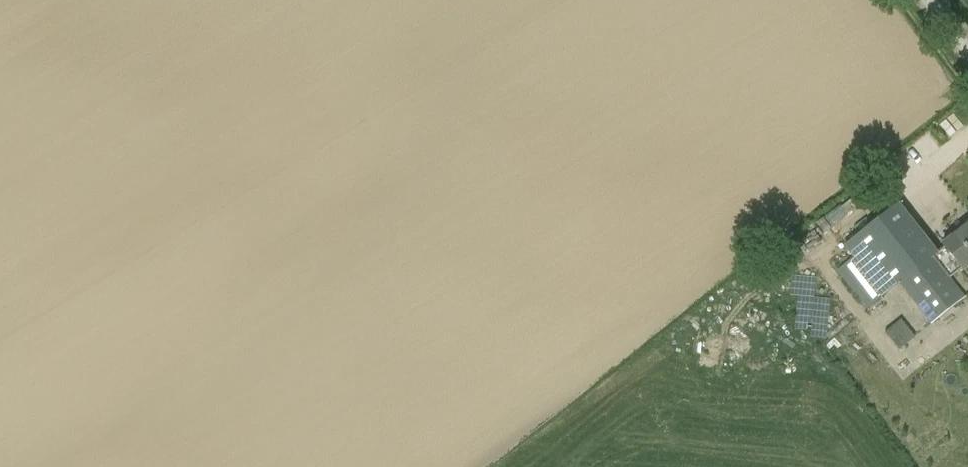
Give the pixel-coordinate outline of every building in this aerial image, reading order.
[(838,269),(829,258),(788,290),(909,444),(949,412),(869,308),(883,298),(900,285),(967,372),(967,301),(950,278),(961,269),(962,271),(967,267),(967,234),(964,229),(942,246),(944,247),(937,253),(899,204),(844,247),(853,259),(838,269)]
